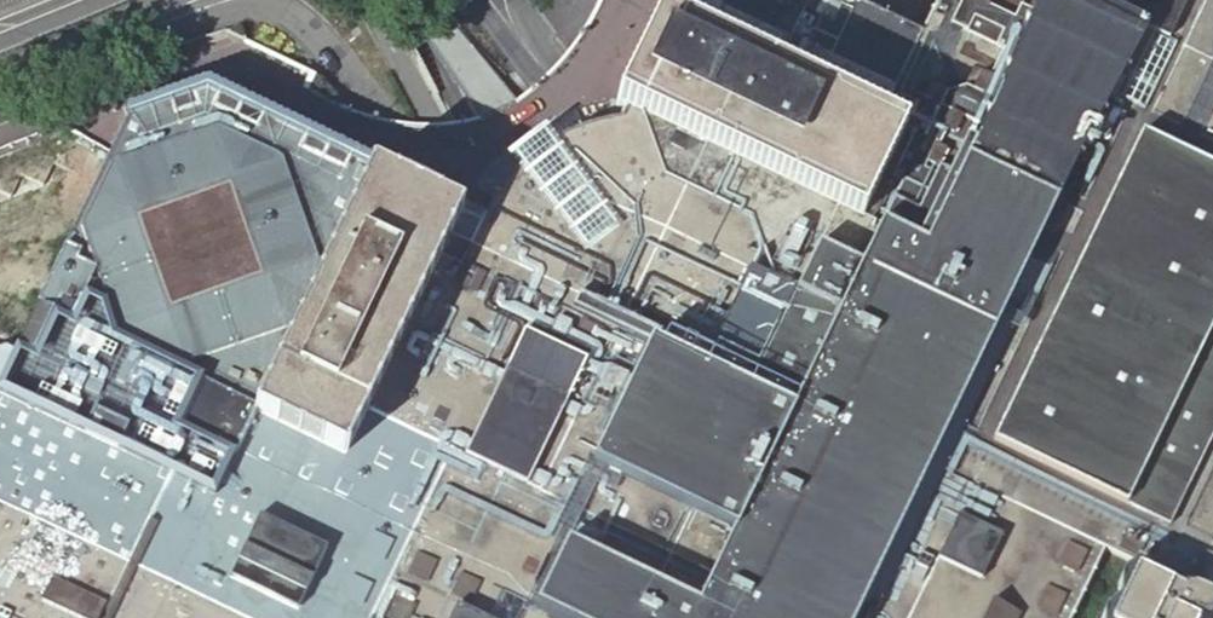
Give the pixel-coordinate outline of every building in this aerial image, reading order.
[(459,218),(312,148),(205,97),(127,124),(110,160),(22,343),(16,355),(13,362),(4,380),(0,388),(0,617),(1071,617),(1075,610),(1081,597),(1102,555),(1182,593),(1180,598),(1183,599),(1186,597),(1189,598),(1195,600),(1199,602),(1203,603),(1206,603),(1191,596),(1205,565),(1212,550),(1212,0),(934,0),(917,36),(841,0),(667,0),(659,18),(615,107),(624,111),(622,116),(618,123),(615,123),(609,124),(606,125),(600,126),(593,128),(588,129),(585,131),(583,132),(578,134),(571,136),(563,141),(552,147),(541,134),(526,145),(508,159),(519,173),(516,176),(513,179),(510,183),(504,189),(499,196),(495,201),(493,205),(488,214),(483,222),(478,233),(475,241),(470,251),(448,241),(459,218)] [(4,380),(13,362),(16,355),(5,350),(4,350),(0,351),(0,388),(4,380)] [(1212,614),(1212,611),(1211,609),(1212,607),(1206,603),(1203,603),(1199,602),(1195,600),(1189,598),(1186,597),(1183,599),(1180,598),(1182,593),(1102,555),(1081,597),(1075,610),(1071,617),(1212,617),(1212,614)]
